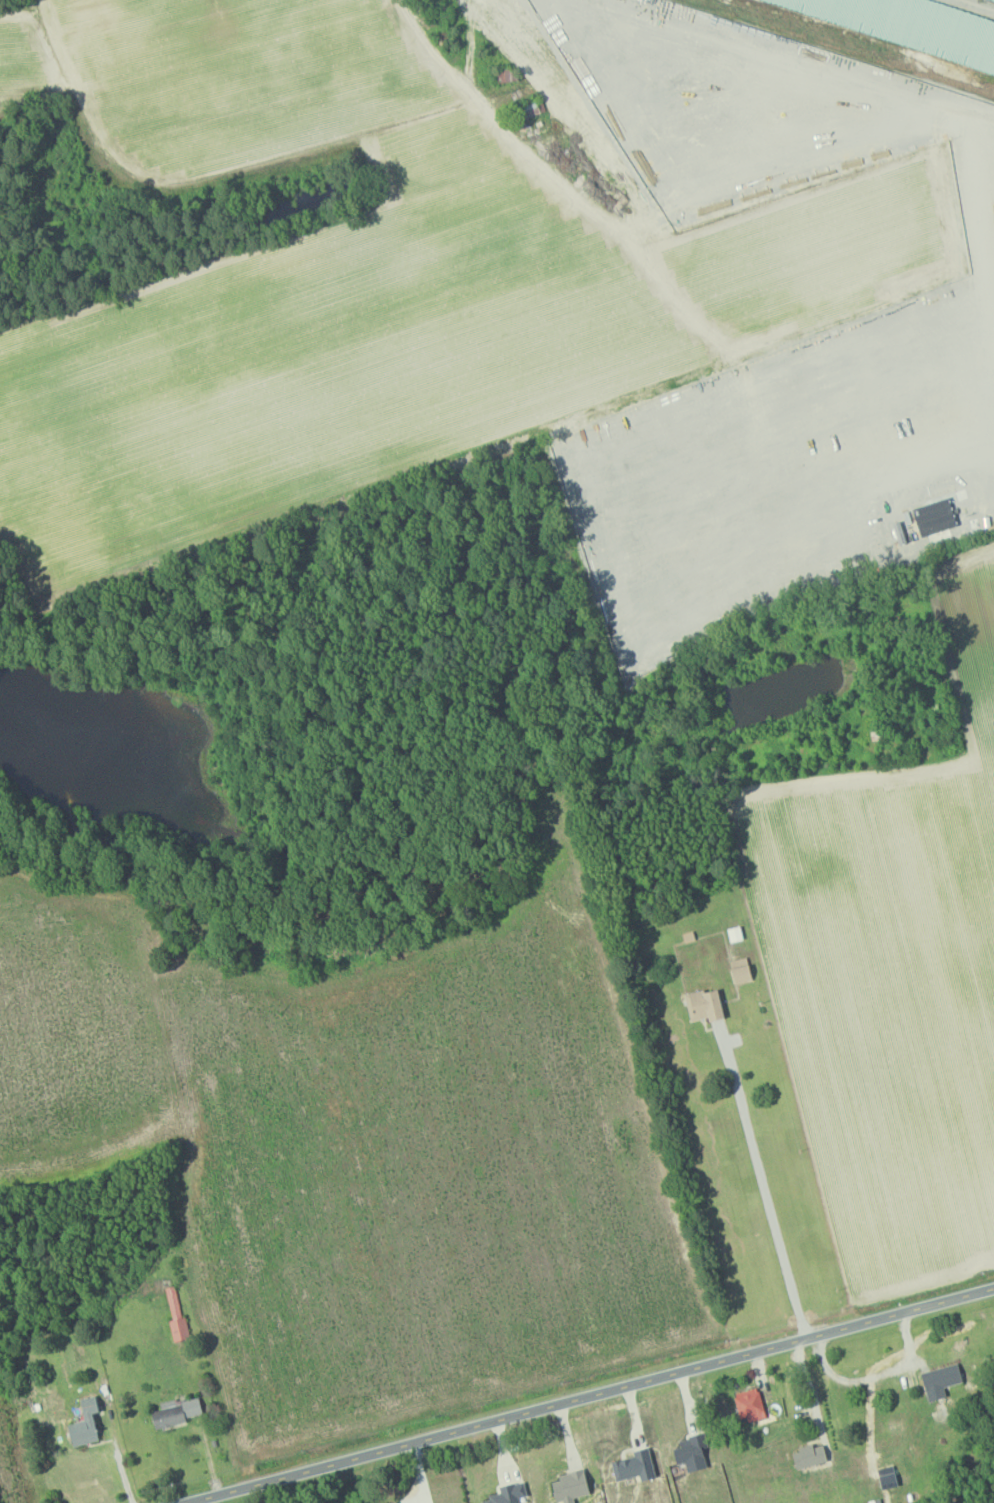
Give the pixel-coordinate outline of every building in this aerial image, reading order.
[(726,929),(730,942),(741,939),(738,926),(726,929)] [(751,980),(747,957),(728,960),(732,984),(751,980)] [(715,987),(683,995),(689,1021),(706,1017),(707,1021),(723,1017),(715,987)] [(165,1288),(171,1319),(168,1320),(172,1341),(187,1338),(177,1286),(165,1288)] [(944,1397),(942,1387),(961,1383),(957,1364),(920,1372),(926,1401),(944,1397)] [(731,1395),(740,1423),(765,1415),(756,1387),(731,1395)] [(81,1420),(64,1424),(69,1447),(99,1440),(93,1414),(100,1412),(96,1395),(77,1399),(81,1420)] [(201,1417),(196,1396),(159,1404),(160,1409),(149,1412),(153,1428),(201,1417)] [(705,1467),(696,1435),(677,1440),(679,1447),(671,1450),(675,1464),(683,1461),(686,1472),(705,1467)] [(826,1461),(821,1443),(790,1451),(795,1469),(826,1461)] [(637,1475),(639,1482),(656,1477),(646,1447),(625,1454),(626,1458),(609,1463),(615,1482),(637,1475)] [(876,1469),(880,1490),(895,1487),(892,1466),(876,1469)] [(517,1498),(526,1496),(523,1481),(497,1487),(498,1493),(486,1496),(487,1501),(479,1502),(518,1502),(517,1498)]
